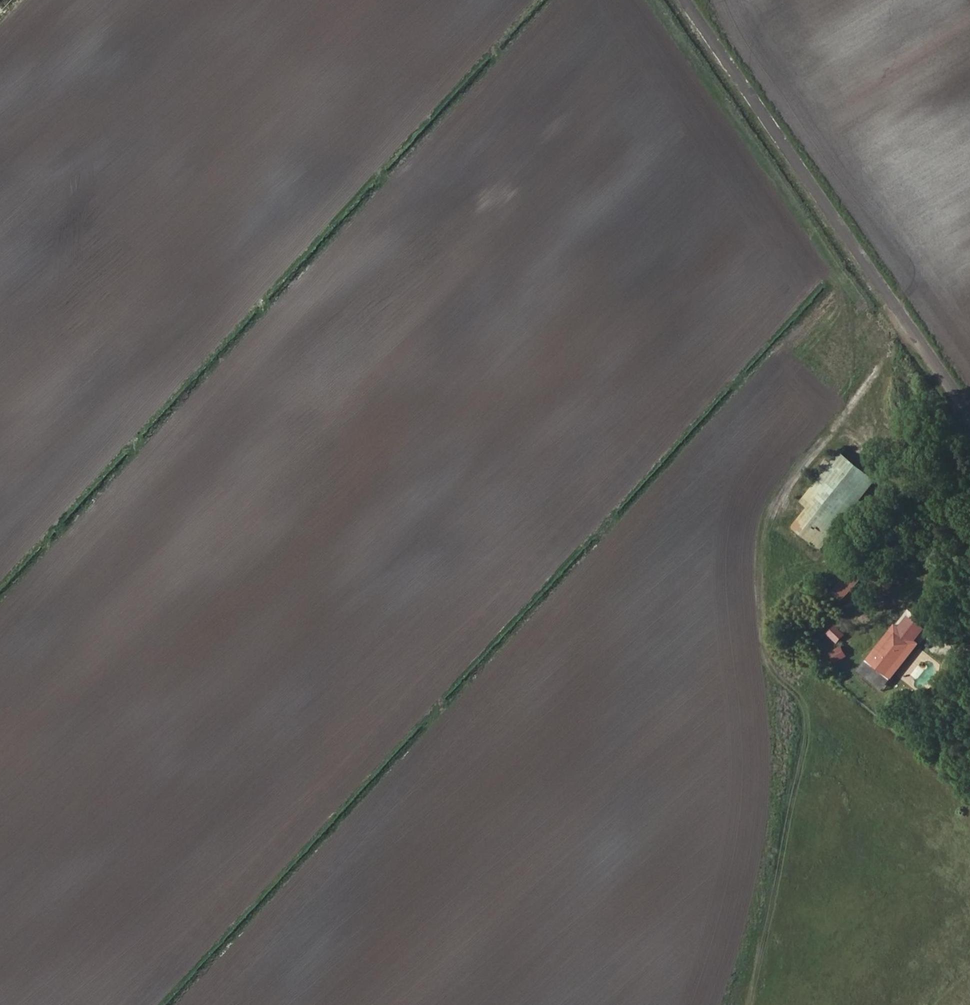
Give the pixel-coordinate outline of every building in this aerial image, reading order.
[(879,474),(841,446),(803,496),(813,501),(805,511),(836,532),(879,474)] [(826,545),(836,532),(805,511),(795,524),(826,545)] [(846,601),(859,582),(847,574),(833,592),(846,601)] [(918,632),(892,612),(863,649),(868,652),(893,620),(908,632),(883,664),(889,668),(918,632)] [(868,652),(863,649),(854,659),(880,679),(889,668),(883,664),(908,632),(893,620),(868,652)] [(838,625),(829,634),(840,644),(848,635),(838,625)] [(847,645),(833,649),(837,661),(850,657),(847,645)]
